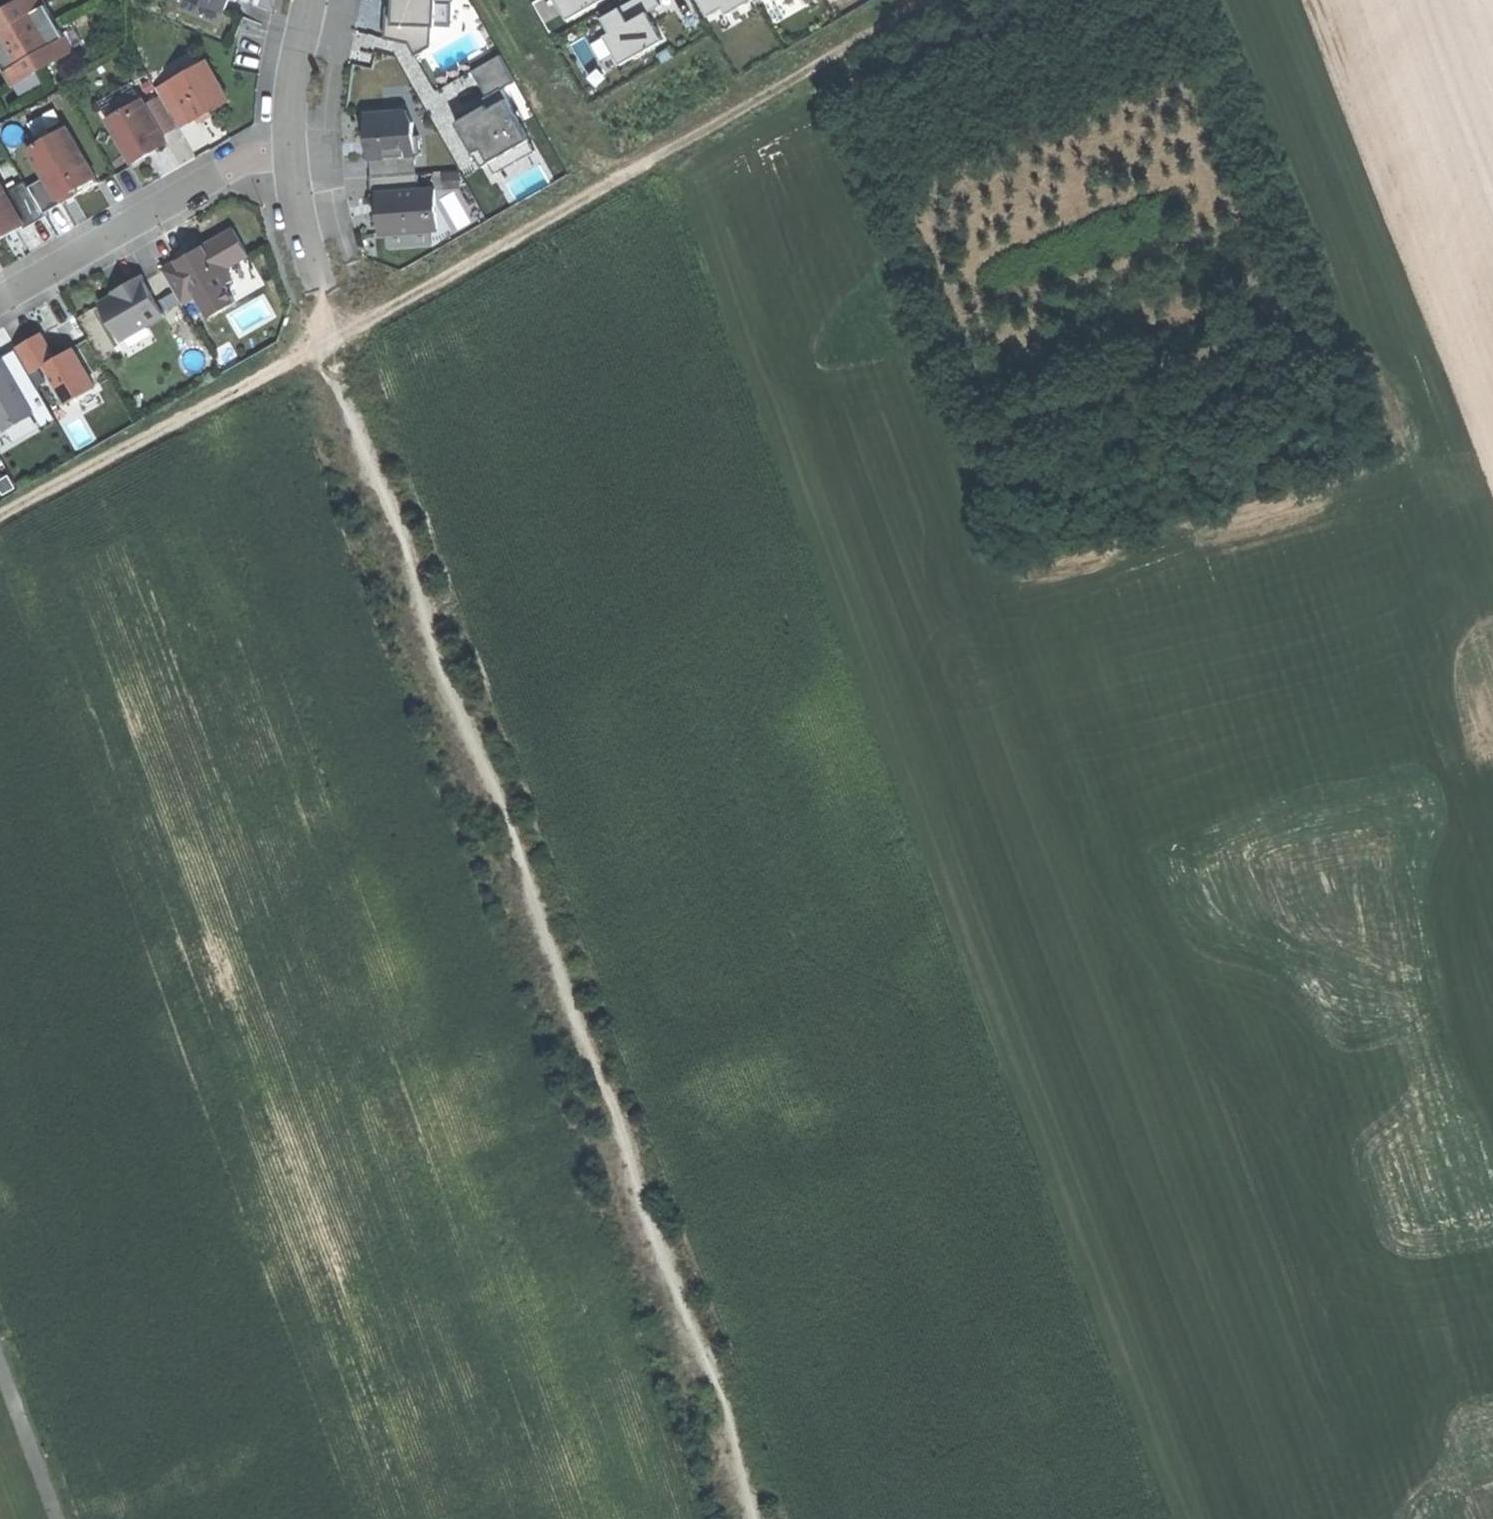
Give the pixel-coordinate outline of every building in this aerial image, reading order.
[(0,13),(0,62),(14,85),(73,51),(44,0),(22,0),(13,5),(31,34),(21,40),(4,11),(0,13)] [(228,12),(268,27),(277,0),(197,0),(228,12)] [(397,26),(434,27),(438,27),(438,25),(439,3),(439,0),(398,0),(398,10),(397,26)] [(569,20),(603,0),(558,0),(569,20)] [(603,17),(611,32),(605,35),(622,64),(665,40),(649,12),(662,4),(659,0),(633,0),(603,17)] [(710,16),(724,8),(728,14),(752,0),(701,0),(710,16)] [(439,3),(438,25),(452,25),(453,3),(439,3)] [(10,7),(4,11),(21,40),(31,34),(13,5),(10,7)] [(397,26),(398,10),(392,9),(388,9),(387,39),(411,43),(418,55),(432,46),(434,27),(397,26)] [(484,106),(456,122),(482,167),(490,162),(496,173),(536,150),(530,139),(531,139),(502,89),(516,81),(501,55),(473,70),(487,96),(480,99),(484,106)] [(158,89),(162,96),(180,127),(181,128),(194,120),(195,121),(211,112),(230,101),(207,61),(158,89)] [(134,163),(151,153),(149,150),(166,140),(163,136),(180,127),(162,96),(146,106),(142,100),(109,119),(134,163)] [(412,108),(366,113),(371,163),(417,158),(412,108)] [(29,187),(44,214),(61,204),(59,199),(77,189),(80,194),(88,190),(100,183),(67,127),(55,134),(49,132),(41,136),(39,143),(28,150),(45,178),(29,187)] [(168,144),(166,140),(149,150),(151,153),(151,154),(159,149),(168,144)] [(9,235),(28,224),(0,178),(0,240),(9,235)] [(379,193),(382,238),(442,234),(439,189),(379,193)] [(220,239),(205,247),(223,279),(231,275),(227,268),(249,255),(235,230),(220,239)] [(205,247),(180,261),(199,295),(211,315),(235,301),(223,279),(205,247)] [(185,303),(199,295),(180,261),(166,269),(185,303)] [(122,344),(166,320),(142,278),(131,284),(99,302),(122,344)] [(41,333),(15,348),(30,374),(44,367),(66,405),(96,388),(73,348),(63,354),(56,358),(41,333)] [(2,359),(0,360),(0,425),(4,431),(34,414),(2,359)]
